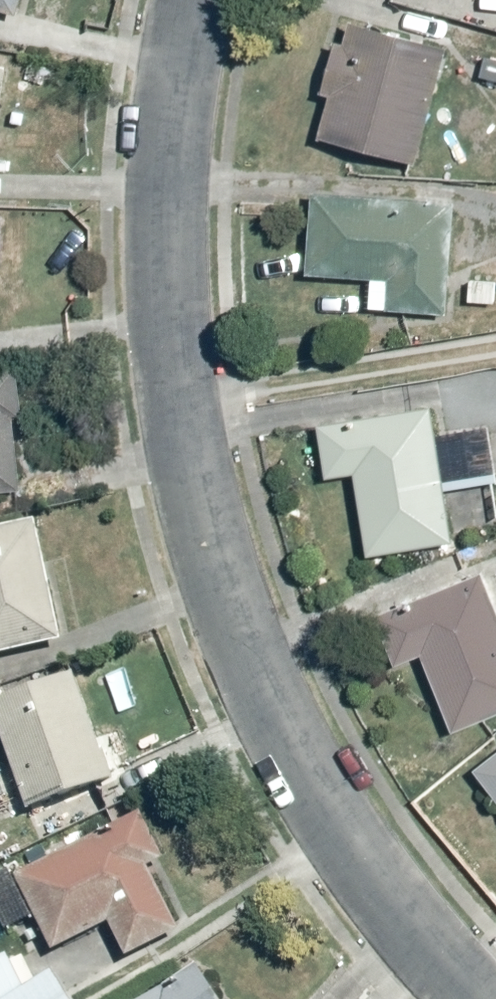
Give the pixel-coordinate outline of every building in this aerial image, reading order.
[(349,22),(318,139),(417,167),(447,47),(349,22)] [(454,205),(312,193),(306,275),(388,281),(386,308),(449,313),(454,205)] [(317,427),(325,480),(355,476),(367,558),(453,544),(443,491),(495,483),(495,467),(489,427),(434,436),(429,409),(317,427)] [(5,523),(0,524),(0,644),(25,639),(5,523)] [(453,730),(495,714),(495,610),(482,574),(376,616),(396,666),(421,656),(453,730)] [(43,671),(0,687),(0,809),(83,777),(43,671)] [(475,771),(495,795),(495,754),(475,771)] [(110,819),(0,872),(0,901),(21,943),(82,913),(98,947),(147,923),(113,853),(124,848),(110,819)] [(133,991),(126,983),(104,998),(192,998),(169,966),(133,991)] [(18,968),(0,979),(0,998),(37,998),(18,968)]
